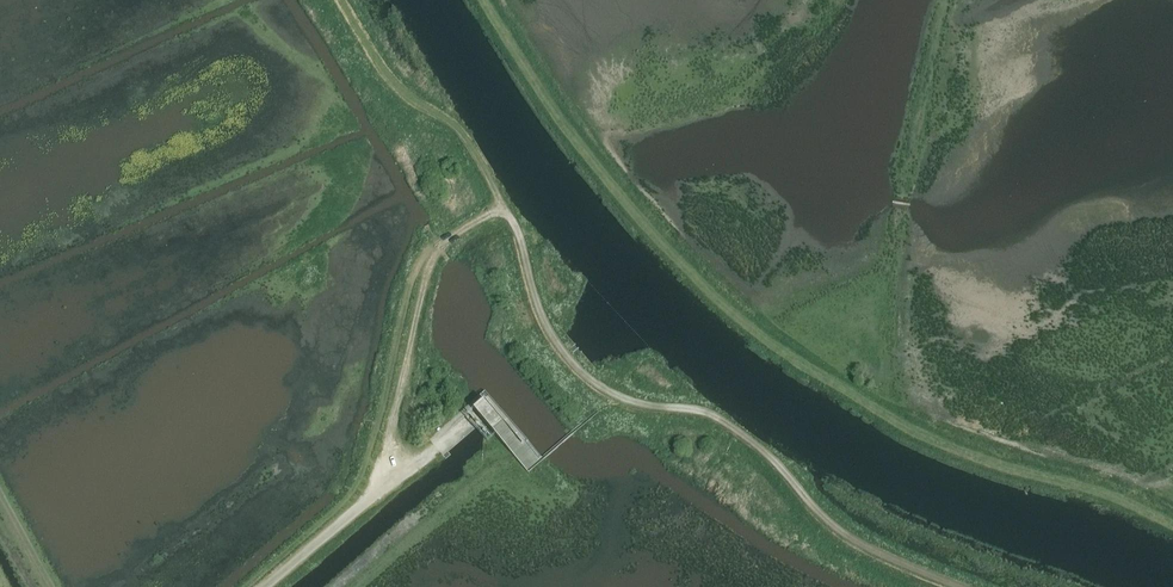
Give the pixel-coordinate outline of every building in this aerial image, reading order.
[(503,418),(486,398),(474,409),(484,421),(491,429),(503,418)]
